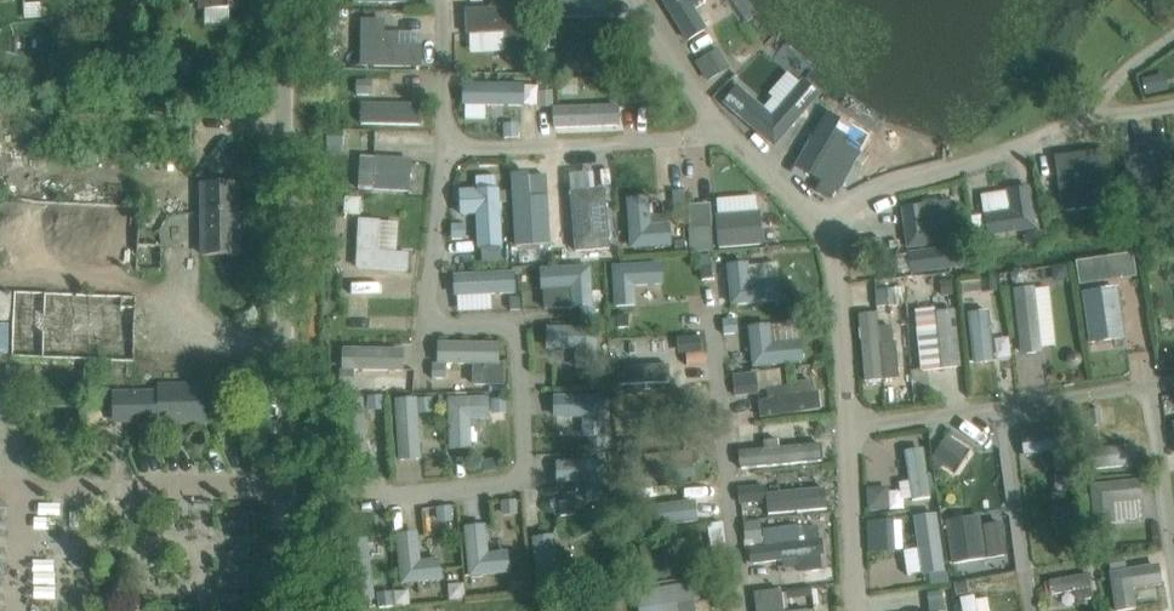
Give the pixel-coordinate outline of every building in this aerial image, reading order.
[(230,25),(230,8),(244,8),(244,0),(200,0),(200,8),(205,8),(205,25),(230,25)] [(541,16),(550,16),(605,17),(605,0),(541,0),(541,16)] [(705,30),(691,7),(702,0),(664,0),(688,40),(705,30)] [(528,7),(465,9),(466,34),(505,32),(506,59),(530,58),(528,7)] [(363,22),(363,65),(420,66),(420,48),(401,48),(401,35),(383,35),(383,22),(381,22),(363,22)] [(709,56),(698,62),(709,80),(720,73),(709,56)] [(1169,90),(1165,74),(1141,79),(1145,96),(1169,90)] [(368,78),(357,78),(357,92),(368,92),(368,78)] [(774,146),(800,116),(817,96),(802,83),(772,118),(737,87),(724,103),(774,146)] [(523,86),(465,85),(464,105),(523,106),(523,86)] [(552,92),(538,92),(539,104),(553,103),(552,92)] [(420,106),(362,104),(361,124),(420,125),(420,106)] [(616,106),(554,108),(554,128),(617,126),(616,106)] [(504,126),(504,137),(518,138),(518,127),(504,126)] [(797,167),(822,182),(845,144),(819,128),(797,167)] [(344,147),(344,130),(327,130),(326,146),(344,147)] [(1173,194),(1173,186),(1166,141),(1149,143),(1151,156),(1154,177),(1127,182),(1130,201),(1173,194)] [(360,157),(358,189),(374,190),(408,192),(410,160),(376,158),(360,157)] [(850,171),(827,184),(835,198),(858,186),(850,171)] [(1108,171),(1059,177),(1064,211),(1094,207),(1095,218),(1115,216),(1108,171)] [(530,200),(529,176),(512,177),(512,192),(515,249),(549,248),(547,199),(543,199),(536,200),(530,200)] [(201,186),(203,255),(240,255),(238,185),(201,186)] [(595,191),(571,193),(576,251),(609,248),(605,199),(607,198),(606,191),(603,188),(597,189),(595,191)] [(1009,191),(982,195),(985,215),(988,235),(1034,228),(1028,188),(1009,191)] [(477,191),(460,192),(461,219),(478,218),(480,248),(501,247),(497,190),(477,191)] [(1163,200),(1165,210),(1173,208),(1173,198),(1163,200)] [(347,199),(346,214),(360,214),(360,199),(347,199)] [(141,206),(0,200),(0,267),(161,271),(162,247),(139,246),(141,206)] [(647,200),(629,201),(633,247),(672,244),(670,225),(650,227),(647,200)] [(690,229),(688,229),(690,253),(714,251),(712,227),(710,204),(689,206),(689,213),(690,229)] [(926,225),(923,205),(903,208),(909,247),(955,241),(952,221),(926,225)] [(686,207),(675,208),(676,219),(687,218),(686,207)] [(1149,210),(1130,213),(1132,223),(1151,220),(1149,210)] [(759,213),(717,216),(719,248),(761,244),(759,213)] [(379,222),(360,221),(358,268),(407,270),(408,254),(377,253),(379,222)] [(461,225),(450,226),(451,240),(462,239),(461,225)] [(1042,232),(1028,234),(1029,244),(1044,242),(1042,232)] [(881,238),(868,240),(870,252),(883,250),(881,238)] [(956,247),(934,250),(937,269),(959,266),(956,247)] [(1141,277),(1138,252),(1080,258),(1082,283),(1141,277)] [(1159,252),(1147,260),(1153,268),(1165,260),(1159,252)] [(748,264),(728,266),(732,305),(778,300),(776,281),(750,283),(748,264)] [(614,268),(616,306),(635,305),(634,285),(661,284),(660,265),(614,268)] [(1066,265),(1052,268),(1052,269),(1054,278),(1059,282),(1069,280),(1067,267),(1066,265)] [(591,303),(589,268),(543,271),(545,309),(581,307),(582,315),(595,314),(595,303),(591,303)] [(712,268),(701,269),(702,280),(713,279),(712,268)] [(513,274),(455,276),(456,296),(514,293),(513,274)] [(953,295),(951,279),(940,281),(942,296),(953,295)] [(993,281),(981,282),(982,294),(994,293),(993,281)] [(893,306),(892,288),(874,290),(876,307),(893,306)] [(1014,290),(1021,352),(1041,350),(1034,288),(1014,290)] [(1117,290),(1084,295),(1090,342),(1124,337),(1117,290)] [(11,293),(9,356),(86,359),(85,384),(134,386),(134,361),(137,297),(11,293)] [(936,309),(914,311),(922,371),(942,368),(960,366),(954,312),(937,314),(936,309)] [(988,312),(969,314),(974,363),(994,361),(988,312)] [(878,327),(877,314),(859,316),(860,325),(865,380),(883,379),(899,377),(895,342),(892,342),(891,326),(878,327)] [(628,316),(618,317),(618,328),(629,327),(628,316)] [(736,321),(725,323),(727,336),(738,335),(736,321)] [(754,367),(800,362),(798,343),(771,346),(769,326),(750,328),(754,367)] [(596,368),(596,329),(549,329),(549,348),(577,348),(577,368),(596,368)] [(627,343),(612,344),(614,359),(628,358),(627,343)] [(503,385),(503,364),(498,364),(498,345),(439,344),(439,364),(474,364),(474,385),(503,385)] [(344,370),(402,370),(403,351),(344,350),(344,370)] [(639,369),(638,360),(622,361),(623,370),(624,385),(668,382),(667,367),(658,367),(658,361),(648,361),(648,368),(639,369)] [(432,365),(432,378),(443,378),(443,365),(432,365)] [(340,371),(339,385),(350,385),(351,371),(340,371)] [(602,373),(591,373),(591,387),(602,387),(602,373)] [(755,374),(733,376),(735,395),(757,393),(755,374)] [(812,395),(810,382),(790,385),(790,387),(779,389),(764,391),(766,402),(759,402),(761,417),(773,415),(819,408),(817,394),(812,395)] [(205,424),(205,385),(157,386),(158,425),(205,424)] [(379,395),(366,396),(366,407),(380,406),(379,395)] [(506,396),(492,396),(493,407),(506,407),(506,396)] [(661,412),(660,397),(635,399),(636,414),(624,415),(624,420),(625,431),(690,425),(689,409),(661,412)] [(432,398),(418,399),(418,410),(432,409),(432,398)] [(603,436),(603,398),(556,398),(557,417),(584,417),(584,436),(603,436)] [(343,402),(347,460),(367,459),(363,400),(343,402)] [(400,460),(420,458),(416,400),(397,401),(400,460)] [(450,401),(451,447),(470,447),(469,419),(489,418),(488,400),(450,401)] [(1099,408),(1088,410),(1091,427),(1102,426),(1099,408)] [(1076,467),(1070,428),(1021,435),(1025,455),(1053,450),(1056,470),(1076,467)] [(946,437),(933,456),(945,465),(958,445),(946,437)] [(603,438),(593,439),(593,452),(604,452),(603,438)] [(779,447),(779,440),(764,442),(765,449),(740,451),(741,458),(741,469),(821,462),(820,444),(779,447)] [(1091,472),(1132,469),(1131,449),(1089,453),(1091,472)] [(923,450),(905,453),(912,501),(930,498),(923,450)] [(626,483),(693,477),(692,462),(689,462),(688,452),(644,456),(645,467),(625,469),(626,483)] [(587,481),(588,501),(607,500),(605,462),(559,463),(560,482),(587,481)] [(1139,500),(1138,482),(1092,486),(1096,524),(1114,523),(1112,503),(1139,500)] [(763,487),(739,489),(740,504),(765,502),(763,487)] [(827,509),(825,489),(766,495),(768,515),(827,509)] [(887,494),(882,490),(868,490),(869,509),(887,508),(887,494)] [(519,500),(505,501),(506,512),(520,511),(519,500)] [(641,509),(643,528),(696,521),(694,502),(641,509)] [(1079,504),(1067,506),(1070,525),(1083,523),(1079,504)] [(575,505),(561,505),(561,516),(575,516),(575,505)] [(7,581),(9,507),(0,506),(0,610),(6,610),(7,581)] [(451,506),(437,508),(438,518),(452,517),(451,506)] [(920,549),(904,551),(907,575),(923,573),(924,574),(944,571),(936,515),(915,519),(920,549)] [(979,517),(947,522),(954,564),(986,559),(1005,556),(1000,524),(981,527),(979,517)] [(898,551),(897,518),(871,519),(872,552),(898,551)] [(612,520),(601,521),(603,535),(614,534),(612,520)] [(723,523),(708,525),(709,538),(725,537),(723,523)] [(758,524),(744,526),(745,540),(760,539),(758,524)] [(1108,527),(1096,529),(1097,543),(1109,541),(1108,527)] [(485,528),(466,530),(471,576),(509,572),(507,553),(488,556),(485,528)] [(795,544),(793,530),(769,533),(771,547),(751,549),(752,556),(753,564),(821,555),(820,541),(817,541),(795,544)] [(417,535),(398,537),(403,583),(441,579),(439,561),(419,563),(417,535)] [(554,538),(535,540),(539,587),(578,582),(576,564),(556,566),(554,538)] [(367,541),(348,543),(355,601),(374,599),(367,541)] [(669,562),(665,542),(641,547),(643,556),(648,581),(701,570),(699,561),(698,556),(669,562)] [(1127,555),(1116,557),(1118,571),(1130,569),(1127,555)] [(1093,561),(1082,563),(1084,573),(1095,571),(1093,561)] [(1111,574),(1117,610),(1119,610),(1135,608),(1132,589),(1159,584),(1156,566),(1111,574)] [(1093,595),(1091,588),(1093,588),(1090,574),(1049,581),(1050,586),(1052,595),(1075,591),(1076,598),(1093,595)] [(966,582),(953,584),(955,595),(968,593),(966,582)] [(694,601),(698,600),(695,583),(636,593),(637,599),(639,610),(696,610),(694,601)] [(755,592),(757,610),(785,610),(782,589),(773,590),(755,592)] [(392,596),(378,597),(378,607),(392,607),(392,596)] [(932,597),(934,610),(940,610),(944,610),(942,596),(932,597)] [(975,600),(974,596),(964,597),(960,598),(962,610),(977,610),(975,600)]
